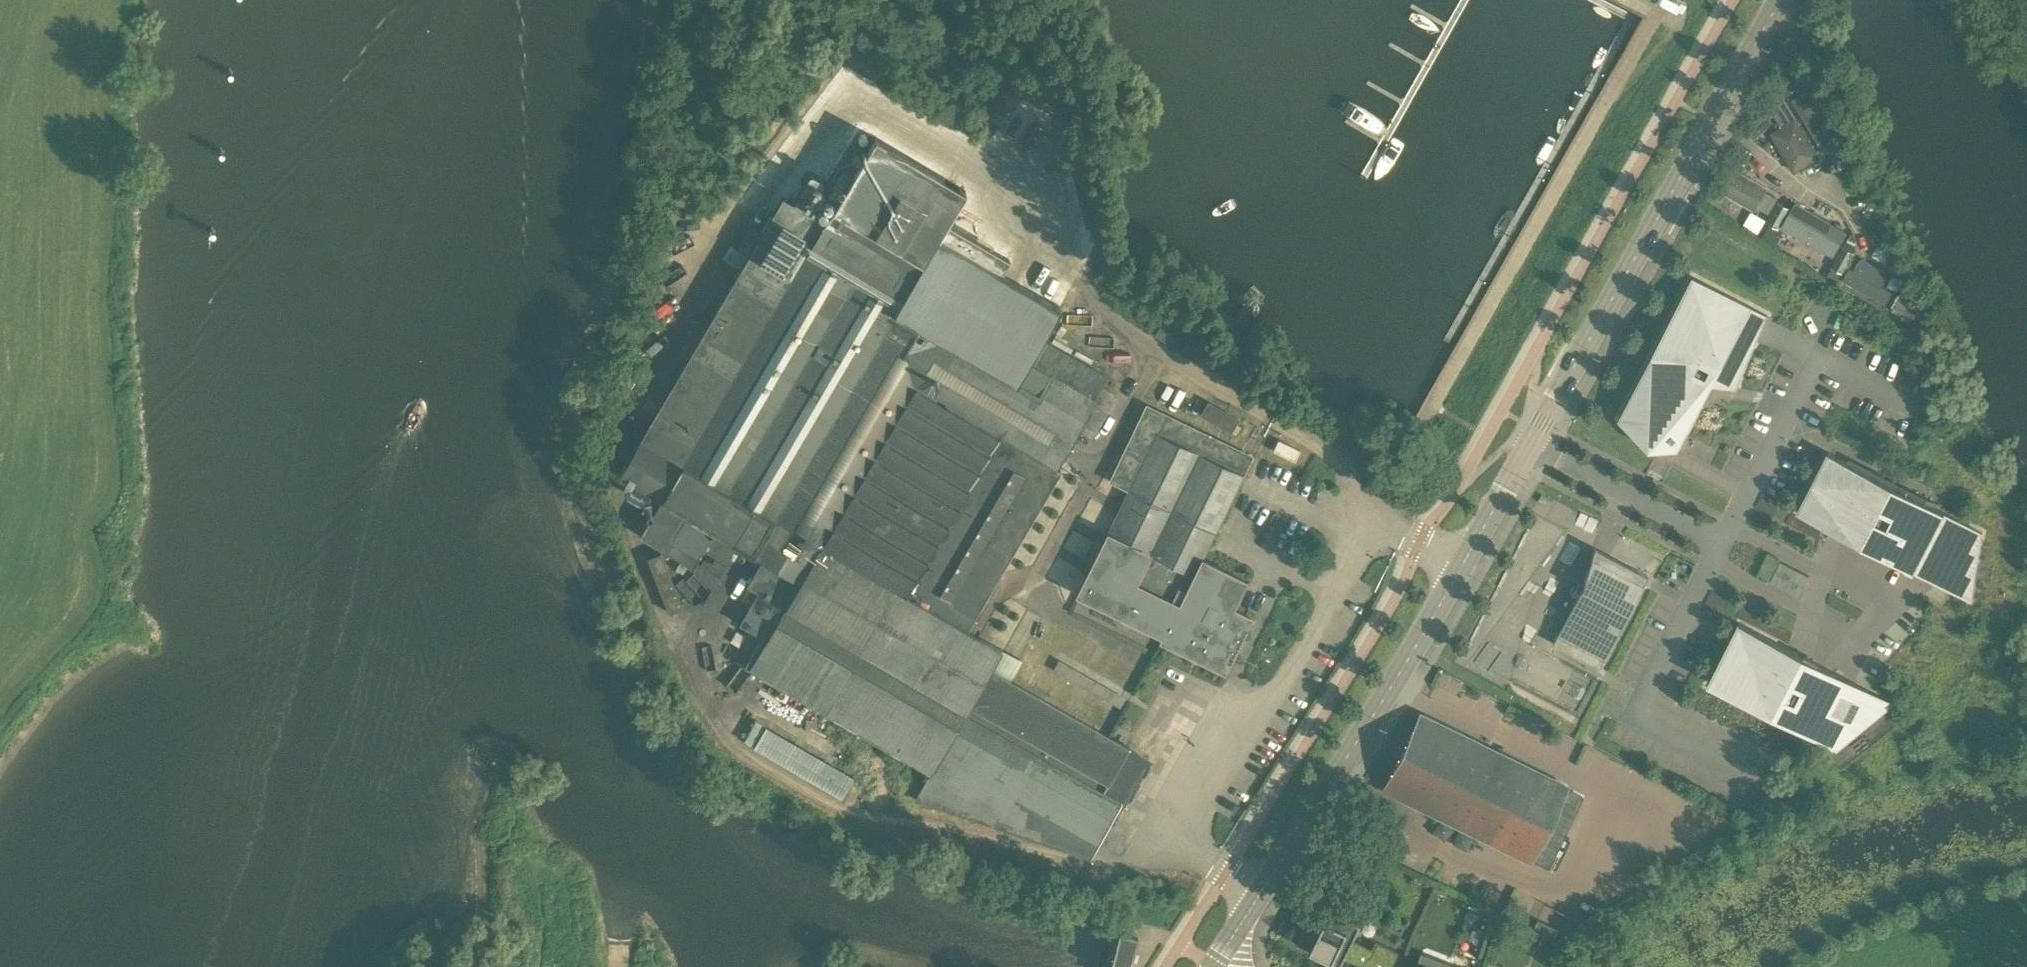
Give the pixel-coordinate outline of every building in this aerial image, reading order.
[(1795,88),(1784,69),(1771,76),(1783,96),(1796,89),(1795,88)] [(1813,86),(1792,100),(1823,150),(1826,156),(1834,151),(1838,148),(1832,138),(1841,132),(1813,86)] [(1771,134),(1796,174),(1821,159),(1781,93),(1766,103),(1776,120),(1781,128),(1771,134)] [(1766,103),(1765,102),(1755,108),(1766,127),(1776,120),(1766,103)] [(730,552),(756,567),(746,586),(756,592),(736,626),(767,644),(749,674),(884,753),(886,750),(909,763),(905,770),(922,779),(912,796),(890,784),(883,796),(905,808),(904,809),(959,828),(964,814),(1088,856),(1120,801),(1125,803),(1150,759),(1124,744),(1110,736),(989,667),(1000,648),(966,628),(1060,468),(1054,464),(1075,429),(1092,438),(1118,395),(1101,384),(1105,376),(1036,335),(1052,309),(933,240),(964,188),(872,134),(822,219),(780,195),(618,472),(660,496),(652,510),(656,512),(659,508),(661,509),(647,533),(682,554),(689,542),(706,552),(699,563),(717,574),(730,552)] [(1754,211),(1768,187),(1732,167),(1719,190),(1754,211)] [(1779,229),(1780,227),(1791,208),(1778,201),(1766,221),(1779,229)] [(1846,233),(1795,204),(1782,227),(1833,256),(1846,233)] [(1844,273),(1855,253),(1842,246),(1831,266),(1844,273)] [(1851,270),(1844,282),(1883,304),(1890,291),(1876,284),(1884,271),(1862,259),(1855,272),(1851,270)] [(1678,450),(1686,434),(1711,386),(1736,389),(1756,341),(1766,316),(1767,315),(1691,276),(1619,419),(1650,449),(1654,444),(1658,439),(1678,450)] [(1892,308),(1912,318),(1918,306),(1898,295),(1892,308)] [(1199,414),(1230,432),(1239,419),(1207,401),(1199,414)] [(1223,670),(1249,617),(1230,608),(1244,580),(1201,560),(1251,455),(1194,427),(1145,404),(1109,479),(1128,488),(1077,593),(1163,635),(1161,640),(1223,670)] [(1827,452),(1797,511),(1832,530),(1969,601),(1980,531),(1827,452)] [(1548,498),(1541,495),(1537,501),(1544,505),(1548,498)] [(646,558),(669,612),(683,607),(661,552),(646,558)] [(1583,606),(1574,601),(1552,643),(1599,667),(1647,575),(1610,556),(1583,606)] [(1801,655),(1788,648),(1739,623),(1708,682),(1839,750),(1890,701),(1801,655)] [(1422,714),(1419,713),(1381,789),(1385,791),(1384,793),(1447,824),(1448,822),(1461,828),(1460,830),(1531,866),(1533,863),(1549,871),(1565,838),(1562,837),(1567,826),(1570,828),(1586,795),(1570,787),(1571,785),(1499,749),(1498,751),(1486,746),(1487,743),(1423,712),(1422,714)] [(744,738),(842,793),(854,771),(756,716),(744,738)] [(1326,958),(1328,953),(1366,966),(1394,966),(1401,951),(1378,940),(1374,948),(1354,939),(1366,912),(1334,898),(1324,920),(1313,915),(1299,946),(1326,958)] [(1469,951),(1485,956),(1497,916),(1481,911),(1469,951)] [(1521,939),(1526,927),(1516,922),(1510,934),(1521,939)] [(1117,940),(1110,966),(1129,966),(1138,938),(1119,933),(1117,940)]
